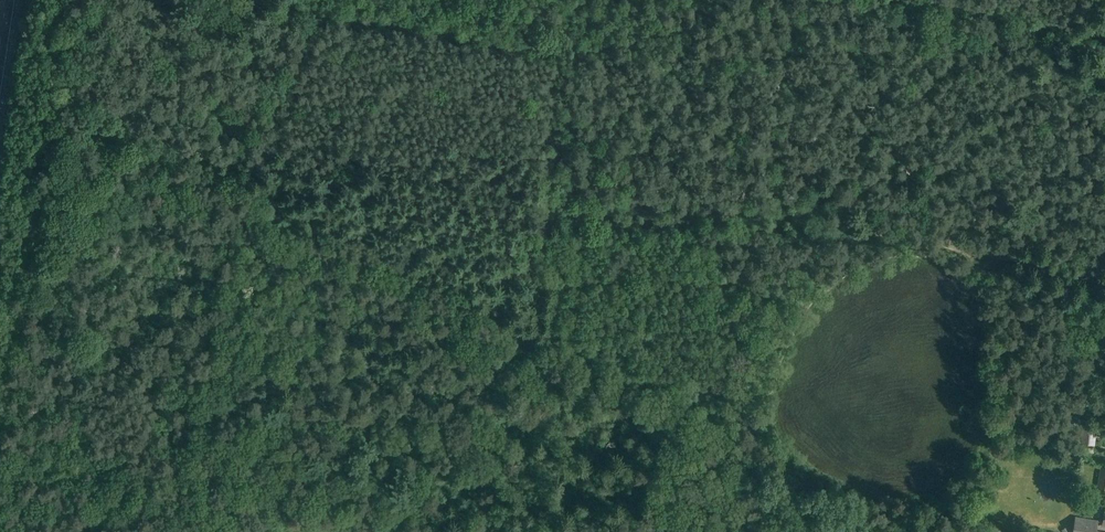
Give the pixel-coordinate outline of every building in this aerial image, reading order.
[(1081,444),(1095,445),(1097,427),(1084,425),(1081,444)] [(1100,467),(1099,477),(1093,476),(1091,487),(1098,488),(1097,489),(1104,491),(1104,468),(1100,467)] [(1097,531),(1099,521),(1076,516),(1073,531),(1102,531),(1097,531)]
